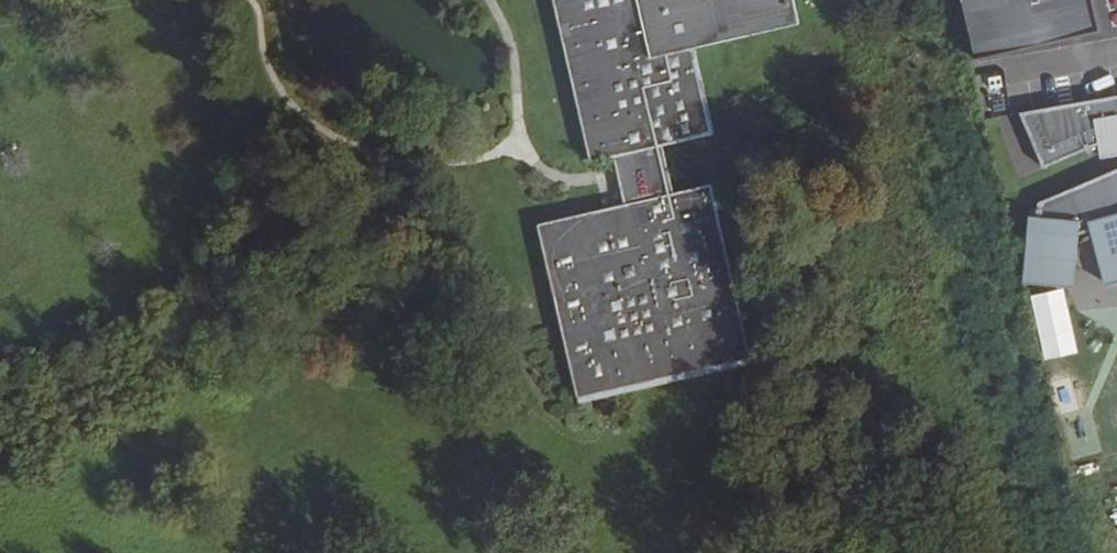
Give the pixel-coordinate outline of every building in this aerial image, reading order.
[(603,192),(628,186),(639,236),(550,255),(592,433),(767,391),(725,213),(687,223),(676,174),(726,163),(707,78),(809,53),(797,0),(559,0),(603,192)] [(978,62),(1104,34),(1097,0),(964,0),(978,62)] [(1027,107),(1051,161),(1106,136),(1108,148),(1116,146),(1116,92),(1027,107)] [(1044,193),(1040,212),(1034,211),(1027,272),(1075,277),(1080,228),(1094,223),(1108,274),(1116,272),(1116,163),(1044,193)] [(1116,455),(1116,419),(1061,435),(1071,468),(1116,455)]
